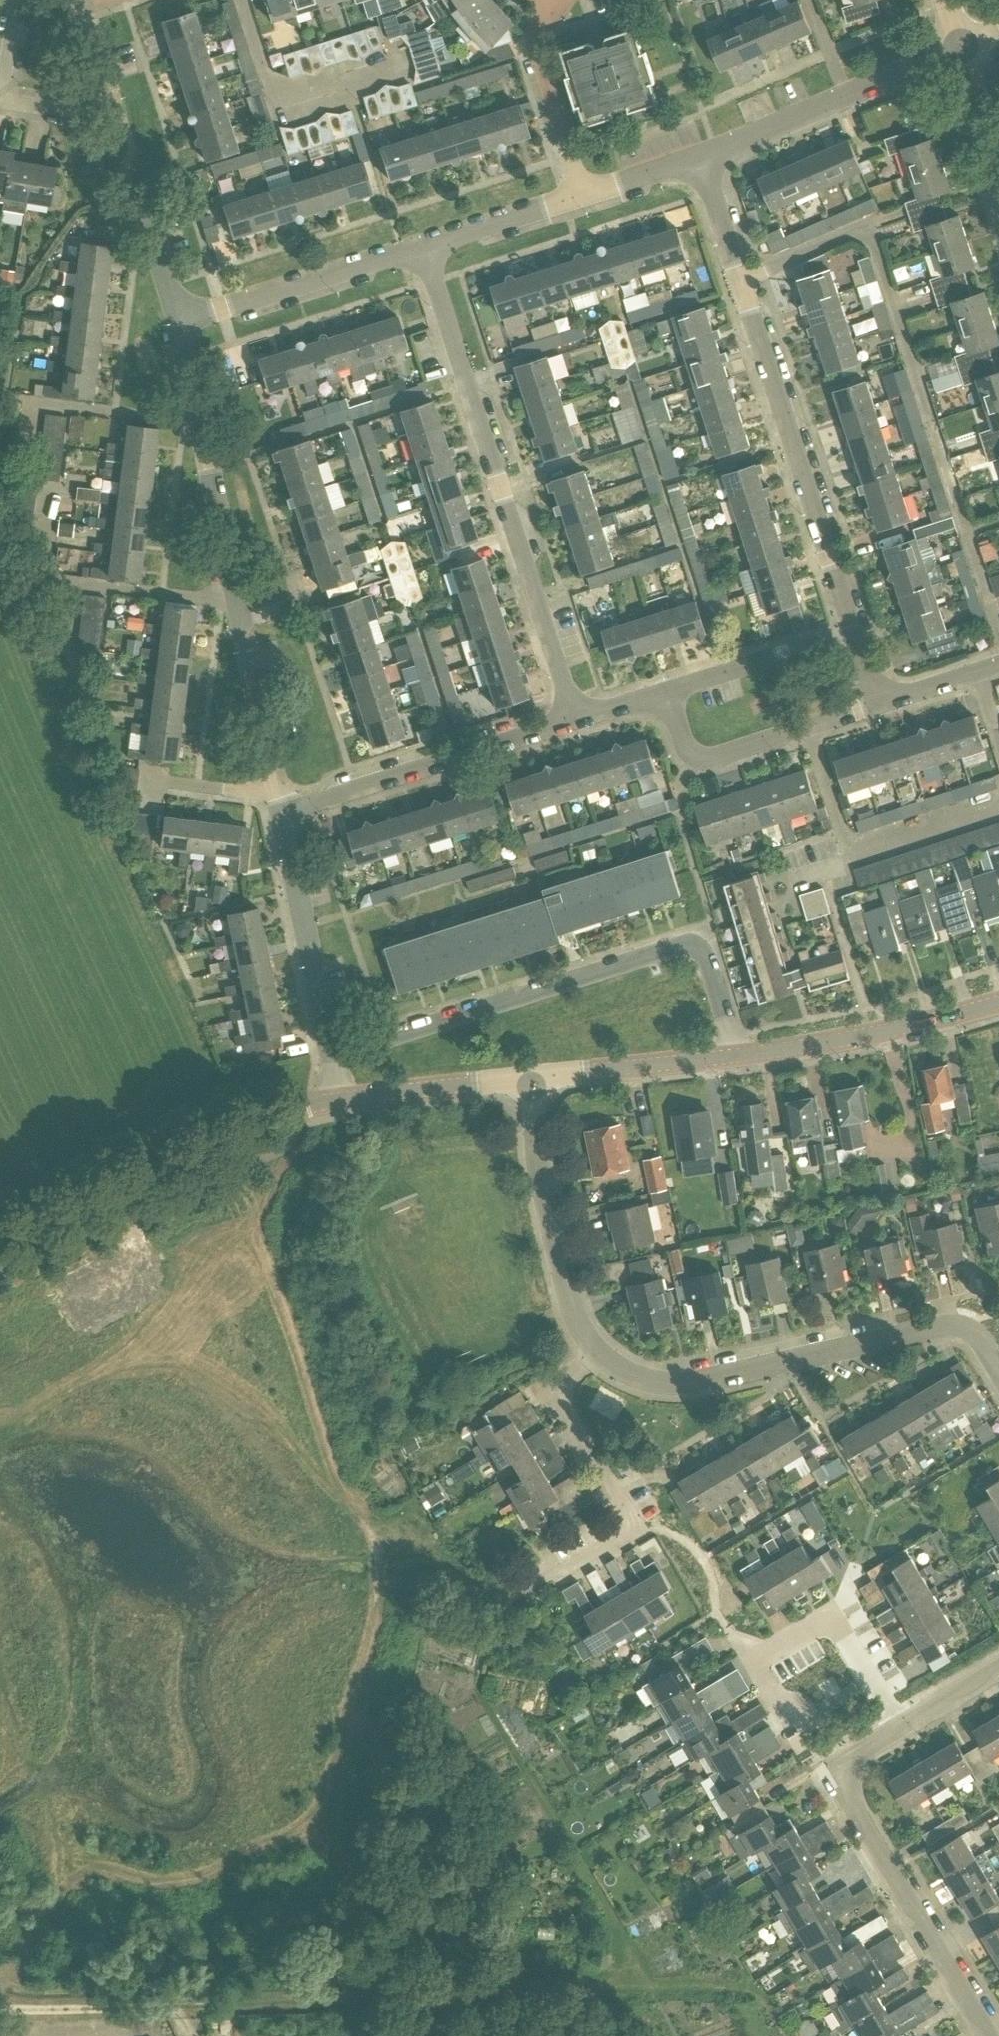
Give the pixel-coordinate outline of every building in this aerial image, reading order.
[(233,0),(230,0),(221,3),(229,26),(241,22),(233,0)] [(296,14),(291,0),(265,0),(272,21),(285,17),(287,23),(292,25),(298,23),(295,14),(296,14)] [(318,6),(316,0),(291,0),(296,14),(318,6)] [(393,10),(390,0),(377,0),(381,14),(393,10)] [(467,0),(423,0),(426,6),(435,22),(450,12),(467,0)] [(495,7),(490,0),(467,0),(450,12),(460,24),(457,27),(455,29),(461,36),(495,7)] [(776,10),(790,41),(812,31),(799,0),(776,10)] [(855,3),(843,7),(848,23),(881,13),(877,0),(855,0),(855,3)] [(495,7),(461,36),(467,42),(469,41),(472,38),(484,50),(512,41),(507,26),(510,23),(495,7)] [(768,51),(790,41),(776,10),(754,20),(768,51)] [(170,46),(202,35),(194,12),(162,22),(170,46)] [(400,37),(402,35),(395,14),(382,18),(389,40),(400,37)] [(768,51),(754,20),(733,29),(746,60),(758,55),(760,57),(762,58),(764,59),(766,58),(767,57),(768,56),(769,53),(768,51)] [(229,26),(236,49),(248,45),(241,22),(229,26)] [(361,60),(371,51),(383,48),(376,25),(352,33),(355,43),(361,60)] [(412,58),(435,51),(427,27),(402,35),(400,37),(409,46),(412,58)] [(644,53),(636,27),(634,28),(634,29),(608,37),(607,39),(603,38),(595,40),(593,44),(590,43),(564,50),(564,49),(562,50),(571,76),(567,77),(577,107),(581,106),(587,126),(589,126),(589,125),(615,117),(613,112),(630,107),(634,122),(634,123),(634,124),(664,117),(664,116),(663,116),(653,84),(656,82),(647,52),(644,53)] [(724,70),(746,60),(733,29),(710,39),(724,70)] [(361,60),(355,43),(352,33),(329,40),(336,62),(347,59),(361,60)] [(177,69),(209,58),(202,35),(170,46),(177,69)] [(325,66),(336,62),(329,40),(306,47),(315,75),(325,66)] [(236,49),(243,72),(255,68),(248,45),(236,49)] [(315,75),(306,47),(282,55),(289,77),(302,73),(315,75)] [(435,51),(412,58),(416,69),(414,83),(442,75),(435,51)] [(184,92),(217,81),(209,58),(177,69),(184,92)] [(481,71),(485,83),(509,76),(505,63),(481,71)] [(744,91),(764,81),(757,67),(737,77),(744,91)] [(263,91),(255,68),(243,72),(248,86),(251,95),(263,91)] [(462,90),(485,83),(481,71),(459,78),(462,90)] [(436,85),(440,97),(462,90),(459,78),(436,85)] [(187,116),(224,104),(217,81),(184,92),(191,113),(188,114),(187,116)] [(417,104),(413,92),(411,82),(398,86),(385,84),(393,112),(417,105),(417,104)] [(370,119),(393,112),(385,84),(375,93),(363,96),(370,119)] [(417,104),(440,97),(436,85),(413,92),(417,104)] [(263,91),(251,95),(251,96),(246,97),(253,120),(258,118),(270,114),(263,91)] [(195,139),(231,127),(224,104),(187,116),(187,118),(187,120),(187,121),(188,122),(190,123),(191,124),(195,123),(199,136),(196,138),(195,139)] [(494,112),(505,143),(528,136),(518,104),(494,112)] [(358,132),(358,130),(352,110),(351,110),(339,113),(326,112),(325,112),(334,140),(352,134),(358,132)] [(310,147),(334,140),(325,112),(316,121),(303,125),(310,147)] [(506,146),(505,143),(494,112),(472,119),(482,151),(495,146),(497,149),(498,150),(499,151),(501,151),(502,151),(504,150),(505,149),(505,147),(506,146)] [(277,138),(270,114),(258,118),(265,142),(277,138)] [(460,157),(482,151),(472,119),(449,126),(460,161),(460,157)] [(288,154),(310,147),(303,125),(293,128),(279,126),(288,154)] [(459,163),(460,161),(449,126),(426,133),(436,165),(448,161),(452,164),(454,165),(456,165),(457,165),(458,164),(459,163)] [(195,139),(194,141),(194,143),(196,145),(199,146),(202,146),(207,161),(239,151),(231,127),(195,139)] [(343,167),(353,198),(372,192),(363,162),(370,160),(360,129),(358,130),(358,132),(352,134),(361,161),(343,167)] [(911,174),(944,164),(935,139),(923,143),(918,129),(886,139),(891,154),(904,150),(911,174)] [(403,140),(413,172),(436,165),(426,133),(403,140)] [(840,180),(863,170),(849,139),(827,149),(840,180)] [(390,180),(413,172),(403,140),(379,148),(390,180)] [(280,142),(258,149),(262,161),(284,154),(280,142)] [(238,168),(262,161),(258,149),(235,156),(238,168)] [(818,190),(840,180),(827,149),(805,158),(818,190)] [(12,159),(13,152),(0,150),(0,201),(3,201),(12,159)] [(238,168),(235,156),(210,164),(214,176),(238,168)] [(805,158),(783,168),(796,199),(818,190),(805,158)] [(25,213),(27,200),(33,163),(12,159),(3,201),(2,209),(25,213)] [(33,163),(27,200),(57,206),(60,204),(62,201),(64,191),(62,187),(59,185),(53,183),(56,167),(33,163)] [(910,217),(944,206),(939,193),(952,189),(944,164),(911,174),(919,198),(905,202),(910,217)] [(329,206),(353,198),(343,167),(319,175),(329,206)] [(774,209),(796,199),(783,168),(760,178),(774,209)] [(326,207),(329,206),(319,175),(295,182),(305,213),(316,210),(317,213),(318,214),(319,215),(321,215),(323,215),(324,215),(326,213),(327,210),(326,207)] [(303,214),(305,213),(295,182),(271,190),(281,221),(293,217),(295,221),(296,222),(298,222),(299,222),(300,222),(302,221),(303,221),(303,219),(303,217),(303,214)] [(257,229),(281,221),(271,190),(247,197),(257,229)] [(233,236),(257,229),(247,197),(223,205),(233,236)] [(875,197),(852,207),(857,219),(880,209),(875,197)] [(936,251),(968,241),(960,215),(948,219),(944,206),(910,217),(915,232),(929,227),(936,251)] [(852,207),(830,217),(835,228),(857,219),(852,207)] [(830,217),(808,226),(813,238),(835,228),(830,217)] [(813,238),(808,226),(786,236),(782,227),(770,232),(780,252),(813,238)] [(654,234),(664,266),(687,259),(677,227),(654,234)] [(641,274),(664,266),(654,234),(631,242),(641,274)] [(935,294),(969,283),(964,269),(976,265),(968,241),(936,251),(944,275),(930,279),(935,294)] [(61,260),(60,270),(78,272),(78,268),(109,271),(112,246),(81,242),(79,263),(61,260)] [(618,281),(641,274),(631,242),(610,249),(607,246),(618,281)] [(618,281),(607,246),(605,245),(603,245),(602,245),(600,246),(599,247),(599,248),(598,250),(599,252),(586,256),(585,256),(596,289),(618,281)] [(585,256),(586,256),(585,254),(583,253),(581,252),(579,252),(578,253),(577,254),(576,255),(576,257),(576,260),(562,264),(573,296),(596,289),(585,256)] [(866,283),(878,279),(871,257),(858,260),(866,283)] [(562,264),(539,271),(550,303),(573,296),(562,264)] [(16,266),(15,278),(22,280),(24,268),(16,266)] [(58,285),(57,295),(75,297),(75,293),(106,297),(109,271),(78,268),(78,272),(76,287),(58,285)] [(0,277),(0,279),(12,281),(14,271),(1,269),(0,277)] [(806,303),(839,292),(831,269),(799,279),(806,303)] [(539,271),(517,279),(527,311),(550,303),(539,271)] [(517,279),(516,276),(514,274),(512,274),(511,274),(509,274),(508,276),(507,277),(507,282),(493,286),(504,319),(527,311),(517,279)] [(873,306),(885,302),(878,279),(866,283),(873,306)] [(961,328),(993,318),(984,292),(973,295),(969,283),(935,294),(940,308),(953,304),(961,328)] [(655,316),(678,309),(674,297),(670,298),(667,288),(655,292),(658,302),(651,304),(655,316)] [(674,297),(678,309),(701,301),(697,289),(674,297)] [(814,325),(846,315),(839,292),(806,303),(800,305),(804,314),(809,312),(814,325)] [(54,310),(53,320),(71,322),(72,318),(103,322),(106,297),(75,293),(75,297),(73,312),(54,310)] [(881,329),(893,325),(885,302),(873,306),(881,329)] [(655,316),(651,304),(627,311),(631,323),(655,316)] [(683,341),(720,329),(719,328),(714,330),(707,307),(657,323),(661,335),(679,329),(683,341)] [(821,348),(854,338),(846,315),(814,325),(808,327),(811,337),(817,335),(821,348)] [(374,324),(384,355),(408,347),(397,316),(374,324)] [(51,335),(50,344),(68,347),(69,343),(99,347),(103,322),(72,318),(71,322),(70,338),(51,335)] [(961,328),(968,351),(955,356),(960,370),(993,359),(989,346),(998,343),(998,337),(993,318),(961,328)] [(600,328),(604,341),(617,337),(611,320),(600,328)] [(624,321),(611,320),(617,337),(628,333),(624,321)] [(383,355),(384,355),(374,324),(351,331),(361,363),(372,359),(375,371),(387,367),(383,355)] [(559,333),(563,345),(586,338),(582,325),(559,333)] [(893,325),(881,329),(884,339),(896,336),(893,325)] [(690,364),(727,352),(727,351),(722,353),(717,339),(722,338),(720,329),(683,341),(690,364)] [(360,363),(361,363),(351,331),(331,337),(327,334),(339,370),(349,367),(353,380),(364,377),(360,363)] [(339,370),(327,334),(325,333),(323,332),(321,333),(320,333),(319,334),(318,336),(318,337),(318,342),(306,346),(305,346),(316,377),(326,374),(329,385),(341,382),(337,370),(339,370)] [(540,352),(563,345),(559,333),(536,340),(540,352)] [(622,352),(633,349),(628,333),(617,337),(622,352)] [(622,352),(617,337),(604,341),(609,357),(622,352)] [(854,338),(821,348),(829,371),(861,361),(854,338)] [(305,346),(306,346),(304,342),(303,341),(302,340),(300,340),(298,340),(296,342),(295,344),(295,345),(295,349),(283,353),(293,385),(303,382),(307,396),(319,392),(315,378),(316,377),(305,346)] [(540,352),(536,340),(513,348),(517,360),(540,352)] [(48,360),(47,370),(65,372),(66,368),(96,372),(99,347),(69,343),(68,347),(66,363),(48,360)] [(627,368),(637,360),(633,349),(622,352),(627,368)] [(612,368),(626,369),(627,368),(622,352),(609,357),(612,368)] [(697,386),(729,376),(725,362),(730,360),(727,352),(690,364),(697,386)] [(269,392),(293,385),(283,353),(259,361),(269,392)] [(549,356),(517,367),(523,387),(556,376),(549,356)] [(993,359),(960,370),(938,378),(942,389),(964,382),(965,385),(978,381),(986,405),(998,401),(998,372),(993,359)] [(45,385),(43,394),(62,397),(63,394),(93,398),(96,372),(66,368),(65,372),(63,387),(45,385)] [(894,372),(902,395),(914,391),(907,368),(894,372)] [(530,406),(562,396),(556,376),(523,387),(530,406)] [(704,409),(736,399),(729,376),(697,386),(704,409)] [(641,404),(653,400),(646,377),(633,381),(641,404)] [(843,414),(875,404),(867,380),(835,391),(843,414)] [(615,386),(619,399),(631,395),(627,382),(615,386)] [(400,404),(428,395),(424,383),(396,392),(400,404)] [(921,414),(914,391),(902,395),(909,418),(921,414)] [(377,411),(400,404),(396,392),(373,399),(377,411)] [(645,437),(631,395),(619,399),(623,410),(613,413),(623,444),(645,437)] [(536,426),(568,415),(562,396),(530,406),(536,426)] [(354,418),(377,411),(373,399),(350,406),(354,418)] [(711,432),(743,422),(736,399),(704,409),(711,432)] [(648,427),(660,423),(653,400),(641,404),(648,427)] [(408,435),(441,424),(434,401),(400,412),(408,435)] [(998,443),(998,401),(986,405),(993,428),(980,432),(985,448),(998,443)] [(850,437),(882,427),(875,404),(843,414),(850,437)] [(331,426),(354,418),(350,406),(327,413),(331,426)] [(66,427),(67,416),(45,413),(44,424),(66,427)] [(308,433),(331,426),(327,413),(305,421),(308,433)] [(929,437),(921,414),(909,418),(916,441),(929,437)] [(568,415),(536,426),(539,436),(533,437),(536,447),(542,445),(547,460),(579,449),(575,435),(580,433),(577,423),(572,426),(568,415)] [(284,441),(308,433),(305,421),(279,429),(284,441)] [(364,449),(377,445),(369,422),(357,426),(364,449)] [(743,422),(711,432),(719,455),(751,445),(743,422)] [(655,450),(668,446),(660,423),(648,427),(655,450)] [(64,438),(66,427),(44,424),(42,435),(64,438)] [(415,458),(453,446),(453,445),(448,446),(441,424),(408,435),(415,458)] [(107,442),(106,452),(125,454),(126,450),(156,454),(159,429),(129,425),(127,444),(107,442)] [(347,454),(359,450),(352,427),(339,431),(347,454)] [(857,460),(890,450),(882,427),(850,437),(857,460)] [(63,449),(64,438),(42,435),(41,446),(63,449)] [(924,464),(936,460),(929,437),(916,441),(924,464)] [(285,475),(317,464),(309,440),(277,451),(271,452),(274,462),(280,460),(285,475)] [(985,448),(989,462),(998,459),(998,443),(985,448)] [(372,472),(384,468),(377,445),(364,449),(372,472)] [(62,460),(63,449),(41,446),(40,457),(62,460)] [(423,481),(456,470),(451,456),(456,454),(453,446),(415,458),(423,481)] [(104,467),(103,477),(122,479),(123,475),(153,479),(156,454),(126,450),(125,454),(124,469),(104,467)] [(354,478),(367,474),(359,450),(347,454),(354,478)] [(637,454),(645,477),(657,473),(649,450),(637,454)] [(865,483),(897,472),(890,450),(857,460),(865,483)] [(60,471),(62,460),(40,457),(38,468),(60,471)] [(943,483),(936,460),(924,464),(928,476),(920,479),(923,490),(931,488),(931,487),(943,483)] [(765,488),(765,487),(761,474),(765,472),(763,463),(758,464),(725,474),(732,498),(765,488)] [(286,500),(325,487),(317,464),(285,475),(292,496),(286,498),(286,500)] [(59,481),(60,471),(38,468),(37,478),(38,479),(59,481)] [(379,495),(391,491),(384,468),(372,472),(379,495)] [(430,504),(463,493),(456,470),(423,481),(430,504)] [(555,506),(593,494),(586,470),(548,483),(551,492),(557,490),(561,504),(555,506)] [(872,506),(905,495),(897,472),(865,483),(858,485),(861,494),(868,492),(872,506)] [(652,500),(664,496),(657,473),(645,477),(652,500)] [(362,501),(374,497),(367,474),(354,478),(362,501)] [(38,479),(37,478),(16,475),(15,486),(37,489),(38,479)] [(77,486),(75,500),(100,502),(119,504),(120,500),(150,504),(153,479),(123,475),(122,479),(120,494),(101,492),(101,489),(77,486)] [(676,515),(689,511),(679,482),(667,486),(676,515)] [(954,516),(943,483),(931,487),(931,488),(938,509),(930,511),(933,522),(954,516)] [(35,499),(37,489),(15,486),(14,497),(35,499)] [(772,510),(768,497),(773,495),(770,486),(765,487),(765,488),(732,498),(740,521),(772,510)] [(300,520),(332,510),(325,487),(286,500),(289,508),(295,505),(300,520)] [(387,518),(399,514),(391,491),(379,495),(387,518)] [(438,527),(471,515),(463,493),(430,504),(438,527)] [(569,527),(601,517),(593,494),(555,506),(558,515),(564,513),(569,527)] [(905,495),(872,506),(866,508),(868,517),(875,515),(880,529),(912,519),(905,495)] [(664,496),(652,500),(659,523),(671,519),(664,496)] [(34,510),(35,499),(14,497),(12,508),(34,510)] [(369,524),(381,520),(374,497),(362,501),(369,524)] [(98,517),(96,527),(116,529),(117,525),(147,529),(150,504),(120,500),(119,504),(117,519),(98,517)] [(33,521),(34,510),(12,508),(11,519),(33,521)] [(747,543),(779,533),(775,519),(780,518),(777,508),(772,510),(740,521),(747,543)] [(307,543),(340,533),(332,510),(300,520),(307,543)] [(684,538),(696,534),(689,511),(676,515),(684,538)] [(616,512),(601,517),(569,527),(576,550),(608,539),(604,527),(615,523),(620,522),(616,512)] [(471,515),(438,527),(445,550),(478,539),(471,515)] [(891,573),(934,559),(934,558),(925,561),(922,550),(930,547),(927,537),(958,528),(954,516),(933,522),(915,528),(919,538),(886,549),(893,569),(891,573)] [(31,532),(33,521),(11,519),(10,530),(31,532)] [(671,519),(659,523),(666,547),(679,542),(671,519)] [(73,524),(59,522),(57,535),(71,537),(73,524)] [(95,542),(93,552),(113,554),(113,550),(144,554),(147,529),(117,525),(116,529),(114,544),(95,542)] [(347,555),(356,553),(355,552),(347,555),(340,533),(307,543),(315,566),(347,555)] [(779,533),(747,543),(754,566),(787,556),(779,533)] [(691,561),(703,557),(696,534),(684,538),(691,561)] [(608,539),(576,550),(584,573),(616,563),(608,539)] [(397,558),(392,541),(391,541),(380,549),(384,562),(397,558)] [(397,558),(409,554),(405,541),(392,541),(397,558)] [(680,547),(657,554),(661,566),(684,559),(680,547)] [(960,576),(972,572),(964,549),(952,553),(956,563),(960,576)] [(93,567),(92,576),(110,579),(110,576),(140,580),(144,554),(113,550),(113,554),(111,569),(93,567)] [(347,555),(315,566),(322,590),(355,579),(350,564),(359,562),(356,553),(347,555)] [(402,573),(414,570),(409,554),(397,558),(402,573)] [(657,554),(634,561),(638,574),(661,566),(657,554)] [(761,589),(794,579),(787,556),(754,566),(761,589)] [(698,584),(711,580),(703,557),(691,561),(698,584)] [(389,578),(402,573),(397,558),(384,562),(389,578)] [(460,592),(492,582),(485,558),(452,569),(460,592)] [(901,595),(941,581),(933,584),(929,571),(933,570),(936,564),(934,559),(891,573),(888,578),(897,583),(901,595)] [(634,561),(611,569),(615,581),(638,574),(634,561)] [(591,589),(615,581),(611,569),(587,577),(591,589)] [(402,573),(407,587),(418,583),(414,570),(402,573)] [(967,598),(979,594),(972,572),(960,576),(967,598)] [(407,587),(402,573),(389,578),(394,591),(407,587)] [(998,596),(998,575),(991,577),(996,597),(998,596)] [(794,579),(761,589),(769,613),(787,607),(795,631),(806,627),(799,603),(801,602),(794,579)] [(706,607),(718,603),(711,580),(698,584),(706,607)] [(908,617),(941,607),(936,594),(940,593),(943,588),(941,581),(901,595),(908,617)] [(467,615),(500,605),(492,582),(460,592),(467,615)] [(418,583),(407,587),(413,605),(423,597),(418,583)] [(407,587),(394,591),(398,605),(412,605),(413,605),(407,587)] [(105,608),(106,597),(84,594),(83,605),(105,608)] [(979,594),(967,598),(974,621),(986,618),(979,594)] [(330,634),(368,621),(361,598),(322,610),(325,619),(331,617),(335,631),(329,633),(330,634)] [(704,641),(707,633),(708,633),(698,601),(674,608),(684,640),(696,637),(704,641)] [(713,631),(726,627),(718,603),(706,607),(713,631)] [(103,619),(105,608),(83,605),(81,616),(103,619)] [(145,622),(143,632),(164,634),(164,630),(194,634),(197,609),(168,605),(165,625),(145,622)] [(475,638),(507,628),(500,605),(467,615),(475,638)] [(941,607),(908,617),(916,641),(925,638),(930,654),(959,644),(954,626),(948,628),(941,607)] [(661,648),(684,640),(674,608),(651,615),(661,648)] [(638,655),(639,655),(661,648),(651,615),(628,622),(638,655)] [(102,630),(103,619),(81,616),(80,627),(102,630)] [(343,655),(376,644),(368,621),(330,634),(332,642),(338,640),(343,655)] [(635,662),(639,655),(638,655),(628,622),(605,630),(615,662),(628,658),(635,662)] [(430,652),(442,648),(435,625),(422,628),(430,652)] [(100,640),(102,630),(80,627),(78,638),(100,640)] [(482,661),(518,649),(518,648),(514,649),(507,628),(475,638),(482,661)] [(142,647),(140,657),(160,659),(161,655),(191,659),(194,634),(164,630),(164,634),(162,650),(142,647)] [(412,658),(425,654),(417,630),(404,634),(412,658)] [(99,651),(100,640),(78,638),(77,648),(99,651)] [(351,677),(383,667),(376,644),(343,655),(351,677)] [(97,662),(99,651),(77,648),(76,659),(97,662)] [(430,652),(437,675),(450,671),(442,648),(430,652)] [(489,684),(526,672),(525,671),(521,672),(517,659),(521,657),(518,649),(482,661),(489,684)] [(412,658),(419,681),(432,677),(425,654),(412,658)] [(128,671),(127,680),(137,681),(137,682),(157,684),(158,680),(187,684),(191,659),(161,655),(160,659),(158,675),(138,672),(128,671)] [(358,700),(391,690),(383,667),(351,677),(358,700)] [(437,675),(445,698),(457,694),(450,671),(437,675)] [(526,672),(489,684),(497,707),(503,705),(507,716),(525,710),(522,699),(529,697),(524,681),(528,680),(526,672)] [(419,681),(427,704),(439,700),(432,677),(419,681)] [(184,709),(187,684),(158,680),(157,684),(155,700),(135,697),(134,703),(184,709)] [(366,723),(398,713),(391,690),(358,700),(366,723)] [(457,694),(445,698),(452,721),(464,717),(457,694)] [(430,738),(429,736),(433,735),(433,736),(449,730),(446,723),(447,723),(439,700),(427,704),(434,726),(426,728),(416,731),(419,741),(430,738)] [(181,735),(184,709),(134,703),(134,707),(154,710),(152,725),(132,722),(131,728),(181,735)] [(398,713),(366,723),(373,747),(406,736),(398,713)] [(951,721),(962,755),(986,748),(978,725),(975,716),(954,723),(951,721)] [(962,755),(951,721),(945,718),(940,727),(932,730),(928,728),(939,763),(962,755)] [(939,763),(928,728),(922,725),(917,735),(906,738),(917,770),(939,763)] [(177,760),(181,735),(131,728),(130,732),(150,735),(148,750),(129,747),(127,757),(147,759),(148,756),(177,760)] [(894,778),(917,770),(906,738),(883,746),(894,778)] [(624,745),(635,779),(659,772),(648,739),(626,746),(624,745)] [(635,779),(624,745),(617,741),(612,751),(602,754),(612,786),(635,779)] [(871,785),(894,778),(883,746),(861,753),(871,785)] [(848,793),(871,785),(861,753),(837,761),(848,793)] [(589,794),(612,786),(602,754),(579,761),(589,794)] [(566,801),(589,794),(579,761),(558,768),(555,766),(566,801)] [(566,801),(555,766),(548,763),(543,772),(533,776),(543,808),(566,801)] [(139,769),(118,766),(116,777),(138,780),(139,769)] [(820,808),(810,778),(808,771),(780,780),(792,818),(816,811),(820,821),(829,817),(825,806),(820,808)] [(519,816),(543,808),(533,776),(509,783),(519,816)] [(994,776),(971,783),(975,795),(998,788),(994,776)] [(138,780),(116,777),(116,783),(115,788),(137,791),(138,780)] [(792,818),(780,780),(752,789),(765,827),(778,823),(785,844),(798,840),(791,819),(792,818)] [(971,783),(949,791),(952,803),(975,795),(971,783)] [(920,785),(906,790),(910,802),(924,797),(920,785)] [(136,802),(137,791),(115,788),(114,799),(136,802)] [(467,794),(477,829),(501,822),(491,789),(469,796),(467,794)] [(738,836),(765,827),(752,789),(725,798),(738,836)] [(477,829),(467,794),(459,790),(454,800),(446,803),(444,802),(454,836),(477,829)] [(949,791),(926,798),(930,810),(952,803),(949,791)] [(668,799),(671,811),(681,808),(677,796),(668,799)] [(454,836),(444,802),(436,798),(431,807),(421,810),(432,844),(454,836)] [(710,845),(738,836),(725,798),(697,807),(710,845)] [(903,805),(907,818),(930,810),(926,798),(903,805)] [(135,811),(136,802),(114,799),(113,810),(133,812),(135,811)] [(647,819),(671,811),(668,799),(644,807),(647,819)] [(903,805),(880,813),(884,825),(907,818),(903,805)] [(644,807),(621,814),(624,826),(647,819),(644,807)] [(409,851),(432,844),(421,810),(398,818),(409,851)] [(145,813),(135,811),(133,812),(131,833),(137,834),(142,835),(145,813)] [(145,813),(142,834),(153,836),(156,814),(145,813)] [(860,833),(884,825),(880,813),(856,821),(860,833)] [(624,826),(621,814),(598,821),(601,833),(624,826)] [(186,868),(192,819),(166,816),(162,847),(180,849),(178,867),(186,868)] [(386,858),(409,851),(398,818),(377,824),(375,823),(386,858)] [(212,871),(218,823),(192,819),(186,868),(188,868),(190,851),(205,853),(203,870),(212,871)] [(386,858),(375,823),(368,819),(362,829),(352,832),(352,834),(339,839),(348,868),(362,864),(362,865),(386,858)] [(598,821),(575,829),(578,841),(601,833),(598,821)] [(998,846),(998,825),(998,822),(988,826),(995,847),(998,846)] [(218,823),(212,871),(213,871),(215,854),(230,856),(228,873),(236,874),(242,826),(218,823)] [(984,850),(988,849),(995,847),(988,826),(978,829),(984,850)] [(575,829),(552,836),(555,848),(578,841),(575,829)] [(974,854),(984,850),(978,829),(967,832),(974,854)] [(967,856),(974,854),(967,832),(957,836),(964,857),(967,856)] [(532,856),(555,848),(552,836),(534,841),(528,843),(532,856)] [(954,860),(964,857),(957,836),(947,839),(954,860)] [(952,861),(954,860),(947,839),(936,842),(943,864),(952,861)] [(933,867),(943,864),(936,842),(926,846),(933,867)] [(923,870),(931,868),(933,867),(926,846),(916,849),(923,870)] [(995,847),(988,849),(995,871),(975,878),(980,893),(979,894),(986,916),(987,915),(987,916),(986,916),(988,923),(998,919),(998,846),(995,847)] [(912,874),(915,873),(923,870),(916,849),(905,852),(912,874)] [(402,993),(563,942),(561,934),(683,895),(669,850),(546,889),(548,897),(388,947),(402,993)] [(550,855),(554,866),(570,861),(566,850),(550,855)] [(500,852),(486,856),(490,868),(503,864),(500,852)] [(902,877),(912,874),(905,852),(895,856),(902,877)] [(538,871),(554,866),(550,855),(535,860),(538,871)] [(486,856),(463,863),(467,876),(490,868),(486,856)] [(895,879),(902,877),(895,856),(885,859),(892,880),(895,879)] [(980,893),(975,878),(967,856),(964,857),(954,860),(952,861),(959,883),(938,890),(943,906),(951,928),(949,928),(952,934),(975,927),(973,920),(986,916),(979,894),(980,893)] [(881,884),(892,880),(885,859),(874,862),(881,884)] [(879,884),(881,884),(874,862),(864,866),(871,887),(879,884)] [(463,863),(440,871),(444,883),(467,876),(463,863)] [(514,866),(490,873),(494,885),(517,878),(514,866)] [(861,890),(871,887),(864,866),(854,869),(861,890)] [(938,890),(931,868),(923,870),(915,873),(923,895),(902,902),(907,917),(914,939),(913,940),(915,946),(938,939),(929,910),(943,906),(938,890)] [(417,878),(421,890),(444,883),(440,871),(417,878)] [(494,885),(490,873),(467,881),(470,892),(494,885)] [(761,894),(758,883),(767,881),(765,873),(727,884),(762,1003),(796,992),(795,989),(811,984),(813,990),(852,978),(843,949),(830,953),(827,943),(818,946),(821,955),(811,958),(808,949),(800,951),(805,966),(785,972),(782,962),(791,959),(788,950),(779,952),(776,942),(785,939),(782,930),(773,933),(770,922),(779,920),(776,911),(767,913),(764,903),(773,900),(770,891),(761,894)] [(417,878),(394,885),(398,897),(421,890),(417,878)] [(907,917),(902,902),(895,879),(892,880),(881,884),(879,884),(886,907),(865,914),(864,909),(848,913),(858,944),(873,939),(880,958),(902,951),(893,922),(907,917)] [(214,883),(212,902),(226,904),(229,886),(214,883)] [(374,905),(398,897),(394,885),(369,892),(366,894),(361,905),(362,908),(374,905)] [(807,920),(831,913),(823,887),(800,894),(807,920)] [(216,946),(265,935),(259,907),(228,914),(232,933),(214,937),(216,946)] [(239,969),(270,963),(265,935),(216,946),(216,947),(234,943),(237,958),(210,963),(210,973),(221,971),(239,968),(239,969)] [(245,997),(276,990),(270,963),(239,969),(242,982),(224,986),(226,996),(244,992),(245,997)] [(251,1024),(282,1018),(276,990),(245,997),(247,1007),(229,1011),(231,1021),(249,1017),(251,1024)] [(282,1018),(251,1024),(252,1032),(234,1035),(236,1045),(255,1041),(257,1052),(279,1047),(276,1033),(285,1032),(282,1018)] [(953,1085),(948,1064),(922,1070),(929,1101),(922,1103),(928,1133),(946,1129),(940,1101),(955,1097),(961,1122),(972,1120),(965,1083),(953,1085)] [(866,1146),(861,1120),(868,1119),(862,1086),(832,1091),(839,1124),(844,1150),(866,1146)] [(800,1100),(798,1097),(791,1098),(790,1102),(786,1102),(794,1148),(808,1145),(811,1165),(823,1163),(826,1178),(842,1174),(836,1145),(825,1147),(823,1133),(816,1097),(800,1100)] [(765,1122),(763,1104),(743,1107),(745,1125),(741,1125),(743,1137),(733,1138),(734,1147),(745,1146),(744,1141),(745,1141),(749,1173),(772,1171),(774,1191),(789,1189),(784,1153),(772,1155),(770,1137),(771,1137),(769,1122),(765,1122)] [(681,1159),(715,1154),(708,1112),(675,1117),(681,1159)] [(596,1177),(630,1170),(620,1125),(587,1132),(596,1177)] [(943,1138),(931,1141),(933,1154),(945,1151),(943,1138)] [(650,1193),(670,1189),(663,1156),(643,1160),(650,1193)] [(982,1165),(985,1176),(998,1173),(998,1161),(982,1165)] [(879,1200),(891,1197),(885,1163),(878,1164),(872,1165),(874,1178),(879,1200)] [(724,1205),(727,1204),(739,1203),(734,1169),(719,1172),(724,1205)] [(851,1232),(861,1230),(868,1221),(877,1219),(882,1210),(874,1204),(860,1207),(849,1222),(851,1232)] [(655,1241),(646,1205),(609,1214),(612,1230),(614,1229),(619,1250),(655,1241)] [(979,1211),(983,1226),(987,1225),(992,1252),(998,1251),(998,1206),(979,1211)] [(934,1231),(930,1212),(910,1216),(917,1251),(929,1249),(933,1266),(963,1259),(956,1226),(934,1231)] [(900,1243),(899,1236),(878,1241),(878,1244),(864,1247),(865,1251),(866,1251),(873,1279),(908,1271),(902,1243),(900,1243)] [(743,1252),(739,1237),(728,1240),(731,1254),(743,1252)] [(816,1292),(846,1285),(837,1247),(808,1253),(816,1292)] [(670,1252),(672,1263),(683,1260),(680,1250),(670,1252)] [(759,1305),(788,1298),(780,1260),(750,1266),(759,1305)] [(720,1271),(683,1280),(684,1283),(686,1294),(688,1300),(684,1301),(689,1320),(699,1318),(729,1311),(725,1294),(730,1292),(728,1283),(723,1284),(721,1274),(720,1271)] [(665,1293),(662,1280),(631,1287),(637,1314),(639,1313),(643,1330),(672,1324),(667,1304),(673,1302),(671,1292),(665,1293)] [(965,1387),(955,1371),(952,1366),(943,1372),(946,1376),(937,1382),(936,1382),(946,1399),(956,1394),(966,1410),(985,1399),(975,1382),(965,1387)] [(936,1382),(937,1382),(934,1377),(925,1383),(928,1387),(918,1393),(928,1410),(937,1405),(947,1421),(966,1410),(956,1394),(946,1399),(936,1382)] [(918,1393),(915,1388),(906,1394),(909,1398),(900,1404),(899,1404),(909,1421),(919,1416),(928,1432),(947,1421),(937,1405),(928,1410),(918,1393)] [(527,1441),(526,1439),(521,1430),(541,1419),(529,1399),(521,1404),(515,1395),(470,1422),(483,1443),(474,1448),(478,1455),(471,1460),(472,1461),(504,1442),(510,1451),(527,1441)] [(899,1404),(900,1404),(897,1399),(888,1405),(891,1409),(881,1415),(881,1416),(891,1432),(900,1427),(910,1443),(928,1433),(928,1432),(919,1416),(909,1421),(899,1404)] [(803,1430),(794,1414),(791,1409),(785,1413),(788,1418),(775,1425),(775,1426),(784,1442),(793,1436),(803,1452),(822,1441),(812,1425),(803,1430)] [(881,1416),(881,1415),(878,1411),(869,1416),(872,1421),(863,1426),(862,1426),(872,1443),(882,1438),(891,1454),(910,1443),(900,1427),(891,1432),(881,1416)] [(975,1428),(984,1423),(978,1412),(968,1417),(975,1428)] [(775,1426),(775,1425),(772,1420),(766,1424),(769,1429),(756,1437),(766,1453),(775,1447),(784,1464),(803,1452),(793,1436),(784,1442),(775,1426)] [(862,1426),(863,1426),(860,1422),(851,1427),(854,1432),(843,1438),(853,1455),(862,1450),(872,1466),(891,1454),(882,1438),(872,1443),(862,1426)] [(956,1440),(966,1434),(959,1423),(950,1428),(956,1440)] [(520,1470),(538,1459),(532,1449),(552,1437),(546,1427),(526,1439),(527,1441),(510,1451),(504,1442),(472,1461),(476,1467),(487,1461),(492,1458),(499,1471),(515,1461),(520,1470)] [(756,1437),(753,1432),(747,1435),(750,1440),(738,1448),(737,1448),(747,1464),(756,1458),(766,1475),(784,1464),(775,1447),(766,1453),(756,1437)] [(948,1445),(941,1434),(931,1439),(938,1451),(948,1445)] [(737,1448),(738,1448),(735,1443),(729,1446),(732,1451),(720,1459),(719,1459),(728,1475),(737,1469),(747,1486),(766,1475),(756,1458),(747,1464),(737,1448)] [(920,1462),(929,1456),(922,1445),(913,1450),(920,1462)] [(719,1459),(720,1459),(717,1454),(710,1458),(713,1463),(701,1470),(710,1486),(719,1480),(729,1497),(747,1486),(737,1469),(728,1475),(719,1459)] [(812,1471),(822,1466),(815,1454),(806,1460),(812,1471)] [(517,1500),(500,1510),(503,1516),(515,1509),(516,1511),(521,1507),(538,1498),(532,1487),(549,1477),(569,1465),(563,1455),(543,1467),(538,1459),(520,1470),(524,1476),(509,1485),(510,1488),(517,1500)] [(901,1473),(910,1467),(904,1456),(894,1461),(901,1473)] [(845,1471),(837,1457),(825,1464),(832,1475),(833,1478),(845,1471)] [(719,1503),(729,1497),(719,1480),(710,1486),(701,1470),(698,1465),(691,1469),(694,1474),(681,1481),(691,1498),(700,1492),(709,1508),(713,1515),(720,1526),(729,1521),(723,1510),(719,1503)] [(793,1482),(803,1477),(797,1465),(787,1471),(793,1482)] [(978,1477),(985,1489),(989,1487),(994,1496),(978,1505),(973,1508),(977,1514),(982,1511),(989,1523),(985,1526),(985,1527),(989,1524),(990,1524),(998,1519),(998,1465),(978,1477)] [(882,1484),(892,1478),(885,1467),(876,1472),(882,1484)] [(521,1507),(523,1510),(532,1525),(545,1517),(552,1528),(574,1514),(566,1502),(584,1491),(574,1474),(554,1486),(549,1477),(532,1487),(538,1498),(521,1507)] [(776,1493),(785,1488),(778,1477),(769,1482),(776,1493)] [(757,1504),(767,1499),(760,1488),(750,1493),(757,1504)] [(739,1515),(748,1510),(741,1499),(732,1504),(739,1515)] [(732,1524),(738,1533),(747,1528),(741,1518),(732,1524)] [(990,1524),(989,1524),(985,1527),(988,1533),(993,1530),(998,1540),(998,1519),(990,1524)] [(788,1543),(793,1551),(785,1556),(795,1573),(804,1568),(813,1584),(816,1588),(825,1583),(822,1579),(833,1572),(822,1555),(813,1560),(804,1545),(792,1526),(784,1531),(783,1532),(783,1533),(789,1542),(788,1543)] [(832,1548),(840,1543),(836,1537),(828,1542),(832,1548)] [(774,1538),(773,1538),(764,1543),(771,1554),(781,1549),(774,1538)] [(753,1565),(762,1560),(755,1548),(746,1554),(753,1565)] [(804,1568),(795,1573),(785,1556),(766,1568),(776,1584),(785,1579),(795,1595),(797,1599),(806,1594),(804,1590),(813,1584),(804,1568)] [(653,1599),(644,1582),(633,1589),(615,1558),(606,1563),(624,1594),(626,1593),(635,1609),(627,1614),(636,1631),(645,1626),(648,1630),(657,1624),(654,1620),(655,1620),(645,1603),(653,1599)] [(638,1575),(648,1569),(641,1558),(631,1563),(638,1575)] [(881,1575),(860,1588),(872,1606),(883,1599),(889,1596),(894,1605),(896,1607),(912,1597),(906,1587),(924,1576),(928,1574),(935,1569),(931,1563),(924,1567),(920,1569),(913,1558),(895,1568),(901,1579),(888,1586),(881,1575)] [(597,1568),(587,1574),(594,1585),(601,1597),(610,1591),(604,1580),(597,1568)] [(785,1601),(795,1595),(785,1579),(776,1584),(766,1568),(747,1580),(757,1597),(766,1591),(776,1607),(778,1610),(788,1605),(785,1601)] [(645,1603),(655,1620),(664,1615),(666,1619),(675,1613),(673,1609),(664,1593),(673,1588),(663,1571),(644,1582),(653,1599),(645,1603)] [(917,1605),(935,1595),(939,1592),(935,1586),(931,1588),(924,1576),(906,1587),(912,1597),(896,1607),(894,1605),(877,1615),(883,1625),(900,1615),(906,1625),(923,1615),(917,1605)] [(616,1621),(607,1604),(596,1610),(579,1581),(563,1590),(569,1600),(577,1596),(592,1622),(578,1630),(584,1640),(589,1637),(598,1653),(607,1648),(610,1652),(619,1646),(617,1642),(618,1642),(608,1625),(616,1621)] [(968,1590),(967,1594),(970,1598),(977,1593),(973,1587),(968,1590)] [(627,1614),(635,1609),(626,1593),(624,1594),(607,1604),(616,1621),(608,1625),(618,1642),(626,1637),(629,1641),(638,1635),(635,1631),(636,1631),(627,1614)] [(942,1607),(935,1596),(935,1595),(917,1605),(923,1615),(906,1625),(917,1644),(934,1634),(927,1623),(945,1613),(946,1613),(950,1611),(946,1604),(942,1607)] [(953,1626),(946,1613),(945,1613),(927,1623),(934,1634),(917,1644),(911,1647),(911,1645),(899,1652),(905,1662),(922,1652),(928,1662),(946,1652),(940,1643),(957,1633),(956,1632),(961,1629),(958,1623),(953,1626)] [(894,1643),(905,1636),(899,1627),(888,1634),(894,1643)] [(693,1685),(687,1674),(699,1667),(688,1649),(666,1662),(671,1671),(644,1688),(654,1705),(658,1703),(659,1705),(693,1685)] [(674,1722),(731,1688),(724,1676),(697,1692),(693,1685),(659,1705),(662,1709),(665,1707),(674,1722)] [(681,1742),(714,1721),(709,1713),(736,1697),(731,1688),(674,1722),(684,1739),(680,1741),(681,1742)] [(696,1759),(704,1754),(738,1734),(738,1733),(752,1724),(745,1712),(732,1720),(728,1713),(714,1721),(681,1742),(691,1761),(696,1758),(696,1759)] [(998,1755),(998,1720),(997,1717),(976,1730),(984,1742),(974,1748),(989,1774),(998,1769),(998,1767),(994,1758),(998,1755)] [(711,1776),(777,1737),(770,1725),(743,1742),(738,1734),(704,1754),(715,1772),(710,1774),(711,1776)] [(710,1774),(722,1796),(761,1772),(755,1762),(783,1746),(777,1737),(716,1773),(715,1772),(710,1774)] [(989,1774),(974,1748),(964,1754),(957,1742),(935,1755),(952,1783),(972,1771),(978,1781),(989,1774)] [(930,1796),(952,1783),(935,1755),(913,1767),(930,1796)] [(908,1809),(930,1796),(913,1767),(891,1780),(908,1809)] [(722,1796),(720,1797),(731,1816),(732,1815),(737,1823),(737,1824),(765,1808),(759,1799),(753,1787),(766,1780),(761,1772),(722,1796)] [(737,1823),(725,1830),(743,1859),(753,1853),(766,1845),(795,1828),(794,1826),(790,1819),(776,1827),(770,1817),(765,1808),(737,1824),(737,1823)] [(955,1829),(969,1821),(963,1810),(945,1821),(946,1822),(950,1820),(955,1829)] [(775,1867),(778,1865),(833,1832),(827,1820),(800,1836),(795,1828),(766,1845),(775,1860),(771,1862),(775,1867)] [(929,1845),(955,1829),(950,1820),(946,1822),(945,1821),(923,1834),(929,1845)] [(789,1883),(818,1866),(812,1857),(839,1841),(833,1832),(778,1865),(781,1868),(789,1883)] [(948,1874),(977,1857),(964,1835),(935,1852),(948,1874)] [(672,1844),(666,1848),(670,1855),(676,1852),(672,1844)] [(961,1895),(989,1878),(977,1857),(948,1874),(961,1895)] [(775,1917),(816,1893),(809,1881),(822,1874),(818,1866),(789,1883),(776,1891),(784,1905),(775,1910),(777,1914),(774,1916),(775,1917)] [(729,1874),(719,1880),(726,1892),(736,1886),(729,1874)] [(998,1914),(998,1894),(989,1878),(961,1895),(973,1916),(986,1909),(992,1919),(998,1914)] [(799,1929),(854,1896),(848,1884),(821,1900),(816,1893),(775,1917),(777,1920),(780,1918),(788,1933),(798,1927),(799,1929)] [(796,1956),(838,1930),(833,1921),(860,1905),(854,1896),(799,1929),(807,1943),(793,1951),(796,1956)] [(24,1909),(29,1919),(45,1912),(40,1901),(24,1909)] [(998,1957),(998,1914),(992,1919),(997,1928),(985,1936),(998,1958),(998,1957)] [(834,1959),(863,1942),(858,1934),(845,1941),(838,1930),(796,1956),(798,1958),(802,1956),(812,1973),(821,1967),(834,1959)] [(863,1942),(834,1959),(844,1976),(845,1978),(901,1945),(894,1934),(867,1949),(863,1942)] [(840,1999),(830,2005),(833,2011),(886,1979),(885,1978),(880,1970),(906,1954),(901,1945),(845,1978),(844,1976),(831,1984),(840,1999)] [(886,1979),(833,2011),(841,2024),(838,2027),(842,2034),(857,2025),(855,2023),(884,2006),(879,1997),(910,1978),(904,1967),(885,1978),(886,1979)] [(855,2023),(857,2025),(863,2035),(877,2035),(922,2010),(921,2009),(934,2001),(928,1991),(889,2013),(884,2006),(855,2023)] [(901,2034),(927,2018),(922,2010),(877,2035),(902,2035),(901,2034)]
